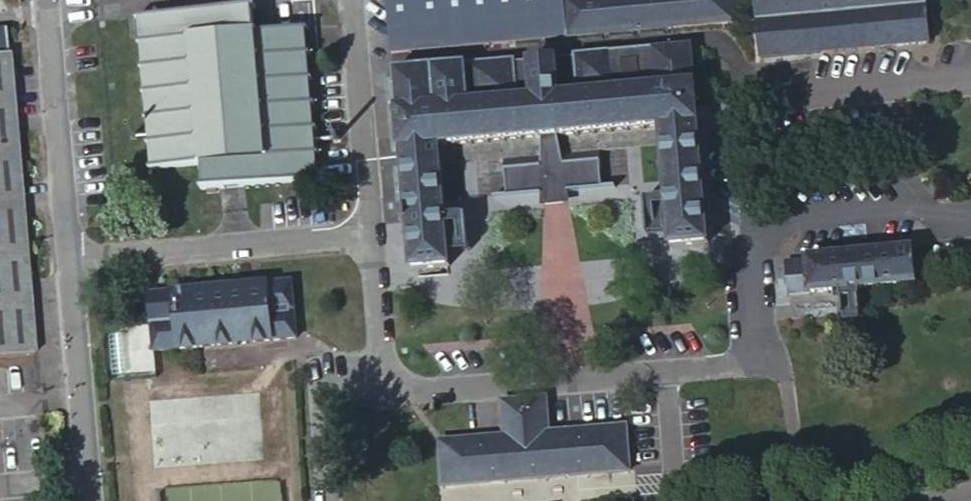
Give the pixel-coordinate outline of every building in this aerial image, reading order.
[(388,28),(389,27),(391,45),(396,48),(647,25),(712,20),(734,18),(732,0),(385,0),(388,28)] [(757,16),(888,3),(891,41),(929,39),(925,0),(755,0),(757,16)] [(199,185),(320,175),(319,173),(315,173),(314,150),(317,150),(317,148),(313,148),(312,125),(315,125),(315,123),(311,123),(309,100),(313,100),(313,98),(309,98),(307,75),(311,75),(311,73),(307,73),(305,50),(309,50),(309,48),(305,48),(303,25),(307,25),(307,23),(253,27),(251,4),(254,4),(254,2),(132,12),(132,14),(136,14),(138,38),(134,38),(134,39),(138,40),(140,62),(136,62),(136,64),(141,64),(143,87),(139,87),(139,89),(143,89),(145,113),(141,113),(141,115),(145,115),(147,138),(143,138),(143,140),(147,139),(149,162),(145,162),(145,164),(201,160),(203,182),(199,183),(199,185)] [(888,3),(757,16),(760,54),(891,41),(888,3)] [(3,23),(0,24),(0,352),(31,350),(3,23)] [(455,276),(444,156),(545,146),(544,164),(507,168),(511,204),(497,205),(498,207),(545,203),(545,201),(571,199),(571,201),(619,197),(619,194),(606,196),(602,159),(565,162),(562,144),(662,136),(673,256),(713,252),(713,249),(712,234),(707,180),(702,128),(696,54),(396,80),(397,85),(403,160),(404,174),(410,232),(414,279),(443,276),(452,276),(455,276)] [(914,277),(911,245),(913,244),(913,243),(805,252),(805,255),(784,257),(787,290),(916,278),(916,277),(914,277)] [(290,277),(146,288),(152,346),(295,334),(290,277)] [(504,430),(438,435),(441,481),(628,467),(625,421),(547,427),(544,395),(501,398),(504,430)] [(527,500),(565,500),(564,483),(526,486),(527,500)]
